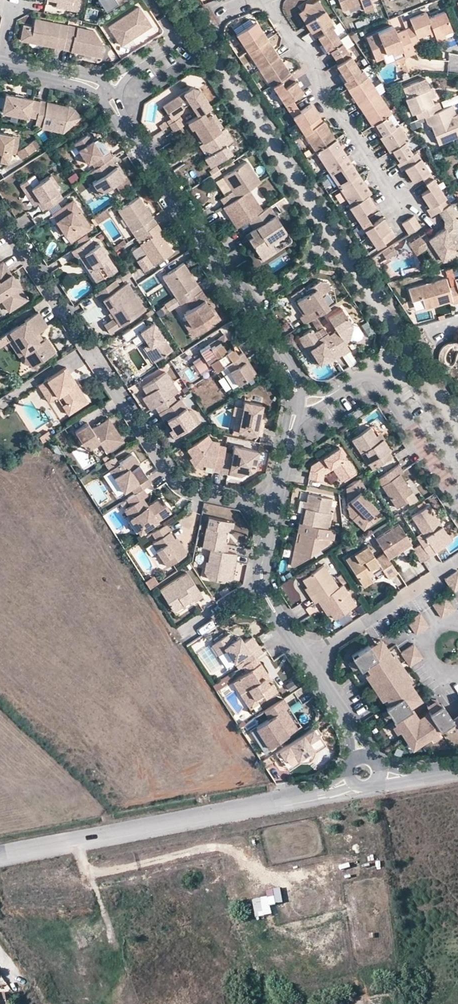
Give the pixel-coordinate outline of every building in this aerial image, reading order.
[(104,9),(116,2),(115,0),(98,0),(104,9)] [(342,9),(360,1),(363,9),(373,6),(371,0),(339,0),(342,9)] [(301,11),(305,18),(303,19),(310,30),(327,20),(322,14),(325,13),(317,1),(313,3),(303,10),(301,11)] [(132,37),(138,33),(137,30),(140,28),(142,30),(151,24),(140,6),(110,26),(121,44),(132,37)] [(417,37),(429,32),(432,31),(433,34),(435,37),(444,33),(452,30),(444,11),(428,17),(426,12),(409,18),(412,25),(406,27),(406,28),(412,44),(419,41),(417,37)] [(30,41),(31,38),(43,40),(42,44),(64,48),(68,25),(35,19),(33,27),(23,25),(20,39),(30,41)] [(321,34),(325,40),(334,34),(330,28),(333,26),(328,19),(327,20),(310,30),(315,37),(318,35),(321,34)] [(265,35),(258,25),(256,27),(252,21),(236,32),(243,42),(245,41),(249,47),(265,35)] [(334,34),(345,27),(341,21),(333,26),(330,28),(334,34)] [(64,48),(80,51),(81,48),(85,49),(85,52),(103,55),(104,47),(94,30),(68,25),(64,48)] [(384,56),(383,53),(390,50),(391,53),(402,49),(405,56),(415,52),(412,44),(406,28),(396,32),(393,26),(392,26),(367,36),(376,59),(384,56)] [(446,38),(444,33),(435,37),(437,42),(446,38)] [(325,40),(330,47),(334,55),(344,49),(334,34),(325,40)] [(247,48),(259,66),(277,54),(265,35),(249,47),(247,48)] [(344,69),(353,63),(344,49),(334,55),(339,62),(344,69)] [(270,84),(272,83),(289,72),(277,54),(259,66),(270,84)] [(342,80),(347,87),(365,75),(361,69),(358,71),(353,63),(344,69),(349,76),(345,78),(342,80)] [(287,107),(294,103),(291,97),(299,91),(293,81),(295,79),(290,71),(289,72),(272,83),(287,107)] [(347,87),(359,106),(378,94),(365,75),(347,87)] [(407,97),(406,97),(412,113),(416,111),(418,118),(425,115),(441,109),(438,102),(434,103),(431,98),(428,89),(430,88),(426,78),(403,87),(407,97)] [(299,91),(302,89),(295,79),(293,81),(299,91)] [(199,88),(192,86),(163,105),(170,116),(166,119),(168,123),(179,116),(177,112),(181,110),(183,106),(189,102),(193,107),(194,106),(199,113),(203,111),(210,105),(199,88)] [(430,88),(428,89),(431,98),(436,96),(432,87),(430,88)] [(31,100),(31,98),(6,93),(3,112),(27,117),(27,115),(36,118),(39,102),(31,100)] [(369,121),(372,120),(386,111),(388,110),(378,94),(359,106),(369,121)] [(445,107),(453,104),(457,102),(457,94),(442,100),(445,107)] [(57,104),(56,108),(48,107),(49,102),(40,101),(39,102),(36,118),(35,125),(41,126),(41,128),(46,129),(60,131),(63,132),(81,116),(75,109),(69,107),(57,104)] [(310,102),(308,103),(315,114),(317,112),(310,102)] [(304,131),(322,119),(317,112),(315,114),(308,103),(299,109),(294,103),(287,107),(304,131)] [(453,136),(457,134),(457,113),(456,113),(453,104),(445,107),(441,109),(425,115),(429,126),(432,125),(439,143),(454,138),(453,136)] [(210,114),(207,116),(203,111),(199,113),(187,121),(190,127),(192,125),(203,141),(220,129),(210,114)] [(372,120),(374,123),(388,115),(386,111),(372,120)] [(374,123),(382,135),(395,126),(388,115),(374,123)] [(184,123),(179,116),(168,123),(173,130),(184,123)] [(166,119),(158,124),(161,128),(168,123),(166,119)] [(304,131),(316,148),(334,137),(323,119),(322,119),(304,131)] [(395,126),(382,135),(392,150),(405,142),(407,139),(398,124),(395,126)] [(203,149),(208,146),(212,152),(208,154),(206,156),(211,163),(231,150),(226,142),(232,139),(224,126),(220,129),(203,141),(199,143),(203,149)] [(9,162),(11,151),(15,152),(16,147),(17,137),(0,133),(0,160),(9,162)] [(102,152),(98,147),(93,140),(90,135),(76,144),(88,163),(91,161),(95,167),(111,157),(113,155),(107,148),(102,152)] [(26,144),(17,137),(16,147),(18,148),(26,144)] [(336,140),(334,137),(316,148),(317,151),(336,140)] [(246,150),(253,147),(247,138),(241,142),(246,150)] [(317,151),(327,166),(346,154),(336,140),(317,151)] [(17,152),(21,157),(35,148),(30,141),(26,144),(18,148),(17,152)] [(392,150),(399,161),(412,153),(405,142),(392,150)] [(405,167),(409,172),(423,163),(415,151),(412,153),(399,161),(396,163),(400,169),(403,168),(405,167)] [(327,166),(339,184),(357,172),(346,154),(327,166)] [(95,167),(91,170),(97,179),(94,181),(100,192),(113,184),(118,191),(131,183),(126,176),(121,169),(119,169),(116,166),(111,157),(95,167)] [(220,198),(225,204),(249,188),(256,183),(260,180),(247,160),(224,175),(233,189),(220,198)] [(409,172),(414,179),(420,176),(424,182),(432,177),(423,163),(409,172)] [(339,184),(351,202),(364,193),(366,191),(370,189),(357,172),(339,184)] [(30,187),(37,182),(33,175),(19,183),(24,191),(30,187)] [(37,182),(30,187),(39,201),(36,203),(41,211),(63,197),(48,175),(37,182)] [(422,192),(426,198),(440,189),(432,177),(424,182),(428,188),(422,192)] [(97,195),(100,192),(94,181),(90,184),(97,195)] [(30,187),(24,191),(33,205),(36,203),(39,201),(30,187)] [(222,206),(229,217),(233,215),(239,225),(249,218),(262,209),(249,188),(225,204),(222,206)] [(339,189),(333,192),(338,200),(344,197),(339,189)] [(425,208),(430,215),(438,210),(449,203),(440,189),(426,198),(429,204),(428,206),(425,208)] [(366,191),(364,193),(371,205),(374,203),(366,191)] [(351,202),(348,203),(360,220),(367,216),(363,211),(361,209),(364,207),(365,209),(371,205),(364,193),(351,202)] [(139,195),(118,209),(136,237),(136,236),(149,228),(157,223),(139,195)] [(451,207),(457,202),(456,199),(456,198),(449,203),(451,207)] [(62,233),(63,231),(68,231),(72,238),(91,226),(73,199),(56,210),(60,216),(58,217),(57,221),(55,222),(62,233)] [(451,207),(449,203),(438,210),(444,218),(445,218),(457,217),(451,207)] [(262,209),(249,218),(254,227),(251,229),(253,233),(248,236),(253,244),(283,225),(270,204),(262,209)] [(99,225),(116,214),(112,206),(94,217),(99,225)] [(58,217),(60,216),(56,210),(51,213),(57,221),(58,217)] [(412,214),(407,218),(414,229),(419,225),(418,223),(412,214)] [(233,215),(229,217),(236,227),(239,225),(233,215)] [(379,217),(370,223),(367,216),(360,220),(367,232),(382,221),(379,217)] [(457,224),(457,217),(445,218),(445,225),(457,224)] [(401,222),(408,233),(414,229),(407,218),(401,222)] [(367,232),(375,245),(393,233),(388,225),(386,226),(382,221),(367,232)] [(173,251),(160,231),(161,229),(157,223),(149,228),(136,236),(146,253),(137,259),(145,269),(173,251)] [(427,236),(441,258),(443,260),(449,258),(457,253),(457,233),(456,231),(457,224),(445,225),(427,236)] [(262,256),(272,249),(268,241),(286,229),(283,225),(253,244),(262,256)] [(70,240),(72,238),(68,231),(63,231),(70,240)] [(409,242),(416,252),(426,246),(435,262),(441,258),(427,236),(424,231),(409,242)] [(79,257),(84,254),(93,268),(89,271),(96,281),(114,268),(98,243),(93,246),(88,238),(71,250),(76,258),(79,257)] [(395,251),(391,244),(381,251),(385,258),(395,251)] [(89,271),(93,268),(84,254),(79,257),(89,271)] [(7,309),(25,296),(17,283),(18,282),(17,281),(15,282),(10,276),(13,274),(11,272),(10,272),(2,261),(0,263),(0,298),(7,309)] [(183,264),(163,277),(176,296),(180,303),(185,300),(201,290),(196,283),(194,285),(189,277),(191,275),(183,264)] [(120,276),(123,280),(132,275),(129,270),(120,276)] [(424,307),(450,300),(451,302),(457,300),(457,290),(456,284),(447,287),(445,278),(407,288),(410,299),(412,299),(421,296),(422,303),(424,307)] [(99,301),(102,299),(110,310),(113,314),(114,317),(120,324),(144,309),(127,282),(121,287),(116,279),(94,293),(99,301)] [(305,288),(308,292),(298,299),(306,311),(303,313),(299,314),(304,322),(316,314),(328,306),(320,293),(330,287),(325,281),(317,281),(305,288)] [(201,290),(185,300),(190,307),(185,310),(189,319),(187,321),(196,333),(219,318),(214,310),(211,312),(207,306),(203,300),(206,298),(201,290)] [(180,303),(176,296),(164,304),(167,308),(169,311),(180,303)] [(412,299),(414,304),(422,303),(421,296),(412,299)] [(298,299),(295,300),(303,313),(306,311),(298,299)] [(341,307),(328,316),(336,328),(328,332),(341,351),(348,347),(345,342),(343,339),(348,336),(353,322),(341,307)] [(169,311),(167,308),(157,314),(159,317),(169,311)] [(42,338),(38,340),(34,333),(37,330),(46,324),(38,310),(23,319),(26,322),(18,326),(17,323),(8,329),(12,336),(22,352),(24,354),(23,362),(29,363),(31,365),(55,350),(45,336),(42,338)] [(104,324),(109,331),(120,324),(114,317),(104,324)] [(140,340),(144,338),(146,342),(156,356),(169,348),(152,322),(145,326),(142,320),(121,334),(125,341),(130,338),(136,334),(140,340)] [(192,337),(196,333),(187,321),(183,323),(192,337)] [(359,337),(361,329),(357,324),(353,322),(348,336),(350,339),(355,340),(359,337)] [(328,332),(327,331),(318,337),(311,327),(303,332),(302,342),(308,343),(319,360),(326,355),(330,352),(333,356),(341,351),(328,332)] [(0,334),(0,337),(1,338),(0,339),(0,344),(8,339),(12,336),(8,329),(0,334)] [(140,340),(136,334),(130,338),(134,344),(140,340)] [(231,358),(226,350),(220,342),(226,338),(224,334),(200,351),(207,361),(209,361),(215,369),(229,359),(231,358)] [(12,336),(8,339),(18,355),(22,352),(12,336)] [(152,360),(156,356),(146,342),(142,346),(152,360)] [(316,362),(319,360),(308,343),(302,342),(316,362)] [(231,358),(237,354),(232,346),(226,350),(231,358)] [(231,358),(229,359),(234,366),(229,370),(238,383),(239,382),(251,374),(253,373),(249,367),(251,365),(242,351),(237,354),(231,358)] [(200,378),(190,363),(187,365),(181,355),(171,361),(187,386),(200,378)] [(57,396),(61,393),(67,402),(73,411),(88,401),(76,383),(73,384),(69,376),(71,375),(66,367),(38,385),(48,401),(57,396)] [(158,410),(176,399),(171,392),(176,388),(165,370),(142,384),(146,392),(154,404),(158,410)] [(146,392),(141,395),(149,407),(154,404),(146,392)] [(165,415),(171,424),(173,423),(180,431),(195,421),(179,396),(176,399),(158,410),(162,417),(165,415)] [(261,420),(257,419),(257,414),(260,403),(242,399),(241,405),(239,414),(235,413),(231,427),(259,433),(262,421),(261,420)] [(68,414),(73,411),(67,402),(62,404),(68,414)] [(241,405),(233,403),(231,412),(235,413),(239,414),(241,405)] [(361,411),(358,406),(349,412),(352,417),(361,411)] [(89,445),(98,440),(105,450),(122,439),(108,419),(92,430),(87,423),(74,432),(79,439),(83,437),(89,445)] [(173,423),(171,424),(177,433),(180,431),(173,423)] [(53,437),(57,443),(74,432),(70,424),(53,435),(52,436),(53,437)] [(171,424),(168,426),(174,435),(177,433),(171,424)] [(382,437),(383,436),(376,426),(374,425),(369,427),(377,440),(382,437)] [(382,437),(377,440),(369,427),(350,438),(367,463),(375,457),(379,464),(392,456),(387,449),(389,448),(382,437)] [(43,442),(52,439),(50,432),(41,435),(43,442)] [(201,462),(202,460),(205,460),(205,463),(212,464),(212,467),(219,469),(223,452),(224,446),(217,445),(218,442),(211,440),(206,433),(187,446),(191,454),(188,456),(193,462),(201,464),(201,462)] [(233,445),(231,454),(223,452),(219,469),(227,471),(228,466),(246,470),(252,466),(255,449),(233,445)] [(319,480),(322,472),(333,465),(342,479),(354,471),(338,447),(311,464),(310,470),(308,477),(319,480)] [(144,475),(140,478),(132,466),(136,463),(138,462),(132,453),(108,468),(115,478),(123,489),(128,486),(133,492),(141,486),(150,481),(146,474),(144,475)] [(367,463),(371,469),(379,464),(375,457),(367,463)] [(140,478),(144,475),(136,463),(132,466),(140,478)] [(397,464),(377,477),(397,506),(406,500),(404,497),(412,491),(406,482),(400,473),(403,471),(397,464)] [(324,474),(332,469),(339,480),(342,479),(333,465),(322,472),(319,480),(322,481),(324,474)] [(342,479),(344,481),(356,474),(354,471),(342,479)] [(115,478),(111,481),(118,492),(123,489),(115,478)] [(373,522),(382,514),(361,490),(365,487),(359,478),(344,487),(348,511),(352,517),(355,516),(362,510),(367,516),(373,522)] [(411,478),(406,482),(412,491),(404,497),(406,500),(415,494),(417,488),(417,487),(411,478)] [(161,499),(148,507),(146,503),(143,505),(138,498),(142,496),(146,493),(141,486),(133,492),(124,497),(129,504),(122,509),(137,531),(169,510),(161,499)] [(308,493),(307,501),(304,512),(301,511),(300,521),(328,527),(331,512),(329,512),(331,497),(308,493)] [(146,503),(148,507),(161,499),(159,495),(146,503)] [(432,545),(448,534),(428,504),(413,515),(423,531),(417,535),(420,541),(429,555),(436,551),(435,549),(432,545)] [(367,516),(362,510),(355,516),(352,517),(358,524),(367,516)] [(224,539),(223,539),(224,529),(223,528),(225,518),(207,515),(201,545),(209,547),(226,550),(227,542),(224,542),(224,539)] [(224,529),(229,530),(232,520),(225,518),(223,528),(224,529)] [(294,565),(313,552),(314,547),(320,548),(328,543),(330,538),(332,539),(334,529),(328,527),(300,521),(298,531),(301,532),(299,541),(296,541),(290,565),(294,565)] [(155,539),(150,542),(162,560),(165,565),(184,553),(185,548),(178,537),(175,539),(174,536),(165,522),(150,531),(155,539)] [(411,542),(399,523),(376,538),(385,552),(388,557),(400,550),(411,542)] [(452,539),(448,534),(432,545),(435,549),(452,539)] [(421,560),(429,555),(420,541),(414,546),(412,547),(421,560)] [(413,544),(411,542),(400,550),(401,552),(413,544)] [(388,557),(385,552),(376,558),(366,544),(346,558),(364,585),(373,579),(370,575),(382,567),(385,572),(388,576),(398,570),(388,557)] [(205,560),(203,567),(209,569),(207,577),(222,581),(226,577),(230,560),(234,560),(236,552),(226,550),(209,547),(206,561),(205,560)] [(302,578),(307,585),(312,593),(309,595),(314,602),(318,600),(339,586),(324,564),(302,578)] [(409,580),(417,574),(411,566),(402,573),(409,580)] [(456,589),(457,587),(457,570),(448,577),(455,588),(456,589)] [(158,590),(172,609),(189,598),(192,600),(200,594),(185,571),(158,590)] [(343,583),(349,579),(344,571),(338,575),(343,583)] [(282,585),(293,604),(304,598),(293,579),(282,585)] [(330,612),(333,618),(356,603),(343,583),(339,586),(318,600),(321,606),(324,604),(330,612)] [(309,595),(312,593),(307,585),(304,587),(309,595)] [(445,595),(431,603),(440,616),(452,608),(445,595)] [(324,604),(321,606),(327,614),(330,612),(324,604)] [(417,612),(405,620),(413,633),(426,625),(417,612)] [(251,635),(244,640),(241,642),(237,637),(235,638),(231,640),(226,633),(224,635),(222,632),(212,639),(221,652),(225,650),(232,661),(241,656),(245,662),(255,656),(261,651),(251,635)] [(212,639),(209,641),(217,654),(221,652),(212,639)] [(379,640),(372,644),(375,648),(378,651),(383,647),(379,640)] [(374,680),(380,689),(386,697),(390,704),(385,707),(387,711),(390,716),(393,720),(396,725),(400,730),(403,736),(408,743),(413,739),(416,744),(422,740),(428,736),(435,732),(439,729),(442,727),(449,723),(451,721),(441,706),(439,707),(436,709),(435,706),(430,709),(431,711),(426,715),(429,720),(420,725),(417,720),(411,724),(406,714),(411,711),(408,707),(411,704),(408,700),(409,695),(413,693),(407,683),(390,657),(385,649),(383,647),(378,651),(375,648),(372,644),(368,647),(367,645),(351,655),(354,659),(357,664),(359,667),(364,664),(369,671),(374,680)] [(420,658),(412,644),(400,652),(404,659),(408,665),(420,658)] [(411,681),(405,673),(398,663),(393,655),(390,657),(407,683),(411,681)] [(267,683),(264,676),(267,675),(255,656),(245,662),(241,665),(245,671),(232,680),(239,692),(247,687),(254,696),(261,692),(264,697),(276,689),(271,681),(267,683)] [(369,671),(365,674),(370,682),(374,680),(369,671)] [(212,682),(215,688),(228,681),(225,675),(212,682)] [(288,689),(298,684),(294,676),(284,681),(288,689)] [(374,680),(370,682),(376,691),(380,689),(374,680)] [(246,702),(254,696),(247,687),(239,692),(246,702)] [(382,700),(386,697),(380,689),(376,691),(382,700)] [(413,693),(409,695),(408,700),(411,704),(418,700),(413,693)] [(263,710),(269,717),(256,726),(268,745),(296,727),(283,708),(288,705),(283,697),(263,710)] [(292,711),(302,706),(297,698),(288,704),(292,711)] [(411,711),(406,714),(411,724),(417,720),(411,711)] [(417,720),(420,725),(429,720),(426,715),(417,720)] [(457,724),(457,723),(457,717),(451,721),(449,723),(452,727),(457,724)] [(452,727),(449,723),(442,727),(444,732),(452,727)] [(277,759),(281,765),(323,740),(319,734),(321,732),(315,724),(273,751),(278,758),(277,759)] [(457,737),(457,736),(456,728),(449,731),(451,739),(457,737)] [(438,737),(435,732),(428,736),(431,741),(438,737)] [(325,743),(323,740),(281,765),(284,769),(296,762),(300,762),(305,761),(308,760),(311,758),(313,754),(315,749),(325,743)] [(269,759),(266,755),(259,760),(261,764),(269,759)] [(251,899),(256,918),(278,912),(273,894),(251,899)]
